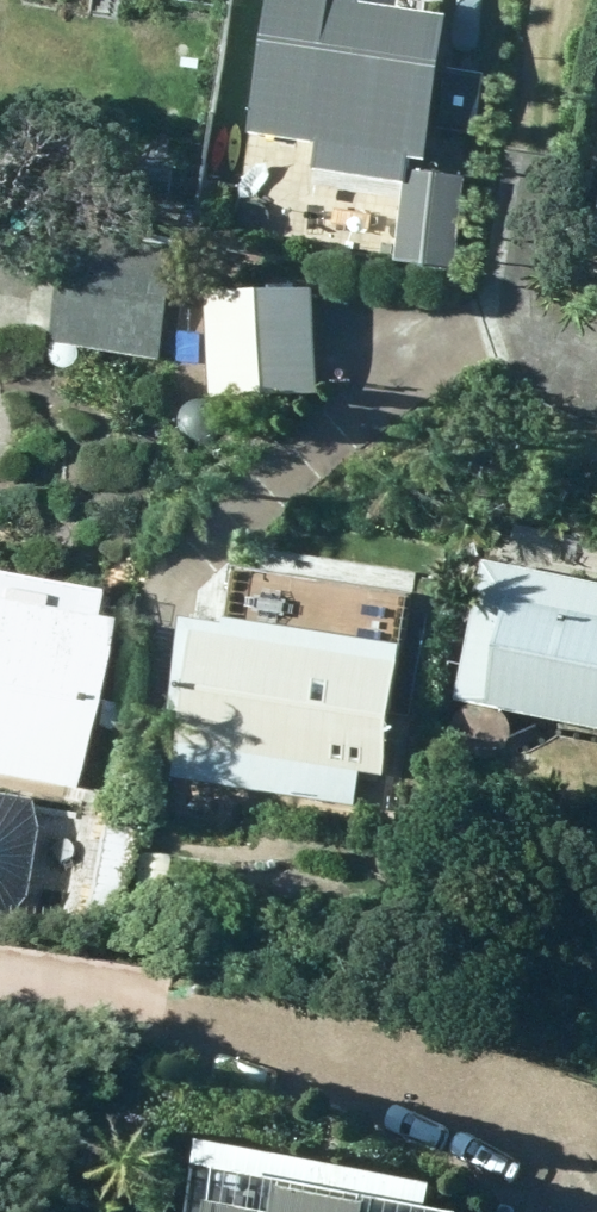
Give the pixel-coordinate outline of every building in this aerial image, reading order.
[(447,14),(362,2),(362,0),(280,0),(258,132),(323,142),(319,169),(369,177),(374,150),(424,158),(447,14)] [(400,262),(461,267),(470,177),(408,172),(400,262)] [(161,361),(177,277),(68,257),(54,341),(161,361)] [(213,397),(321,393),(317,287),(210,290),(213,397)] [(493,559),(466,703),(596,728),(596,579),(493,559)] [(77,789),(106,621),(0,602),(0,776),(77,789)] [(175,779),(361,804),(365,773),(390,777),(409,648),(198,619),(175,779)] [(22,901),(34,813),(18,793),(0,791),(0,917),(22,901)] [(101,807),(80,916),(116,923),(124,881),(164,888),(170,856),(131,849),(137,814),(101,807)] [(209,1168),(201,1211),(453,1211),(209,1168)]
